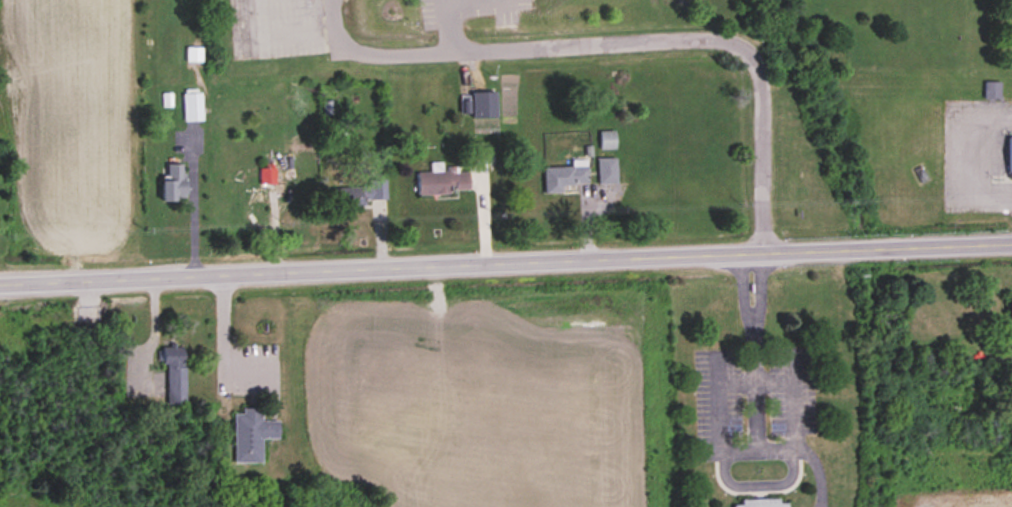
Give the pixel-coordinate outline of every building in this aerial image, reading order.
[(203,63),(203,48),(188,48),(188,63),(203,63)] [(1000,99),(1000,82),(985,82),(985,99),(1000,99)] [(202,93),(184,93),(184,123),(202,123),(202,93)] [(497,93),(472,93),(472,118),(497,118),(497,93)] [(600,150),(616,150),(616,132),(600,132),(600,150)] [(617,159),(598,159),(598,185),(617,185),(617,159)] [(164,202),(186,202),(186,165),(164,165),(164,202)] [(545,194),(564,194),(563,186),(589,185),(588,167),(545,168),(545,194)] [(260,184),(274,184),(274,168),(260,168),(260,184)] [(418,171),(419,195),(471,193),(470,172),(458,173),(458,170),(418,171)] [(366,207),(366,200),(386,199),(386,183),(333,184),(334,208),(366,207)] [(167,366),(167,405),(186,405),(186,346),(162,346),(162,366),(167,366)] [(235,410),(235,464),(263,464),(263,439),(279,439),(279,421),(262,421),(262,410),(235,410)]
